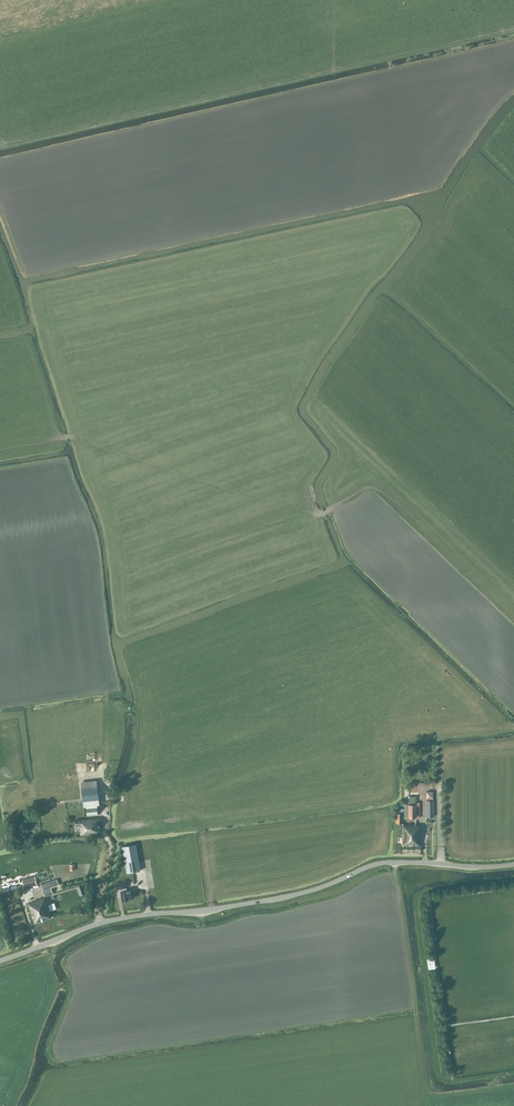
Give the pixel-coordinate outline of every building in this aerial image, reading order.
[(418,791),(419,783),(409,783),(409,791),(418,791)] [(98,815),(98,814),(98,805),(100,805),(99,799),(98,787),(82,788),(84,806),(84,808),(86,808),(87,816),(98,815)] [(59,789),(38,792),(39,799),(60,796),(59,789)] [(405,818),(408,818),(416,818),(420,818),(420,802),(417,802),(417,796),(409,796),(409,805),(405,805),(405,808),(405,818)] [(396,808),(396,813),(396,824),(403,824),(403,818),(405,818),(405,808),(403,808),(396,808)] [(99,817),(75,820),(76,827),(80,827),(80,835),(99,834),(99,833),(99,829),(100,829),(99,817)] [(403,824),(402,845),(421,846),(421,826),(415,826),(415,825),(403,824)] [(127,873),(141,870),(136,844),(122,846),(127,873)] [(35,876),(22,879),(24,888),(37,885),(35,876)] [(52,887),(59,885),(57,879),(41,885),(45,897),(54,894),(52,887)] [(134,890),(127,891),(127,888),(126,888),(125,882),(115,884),(116,890),(121,889),(121,891),(120,891),(122,901),(129,900),(129,899),(133,898),(135,898),(136,897),(135,890),(134,890)] [(80,895),(86,893),(83,885),(77,887),(80,895)] [(35,923),(52,917),(45,897),(28,903),(35,923)] [(434,957),(427,958),(428,969),(436,968),(434,957)]
